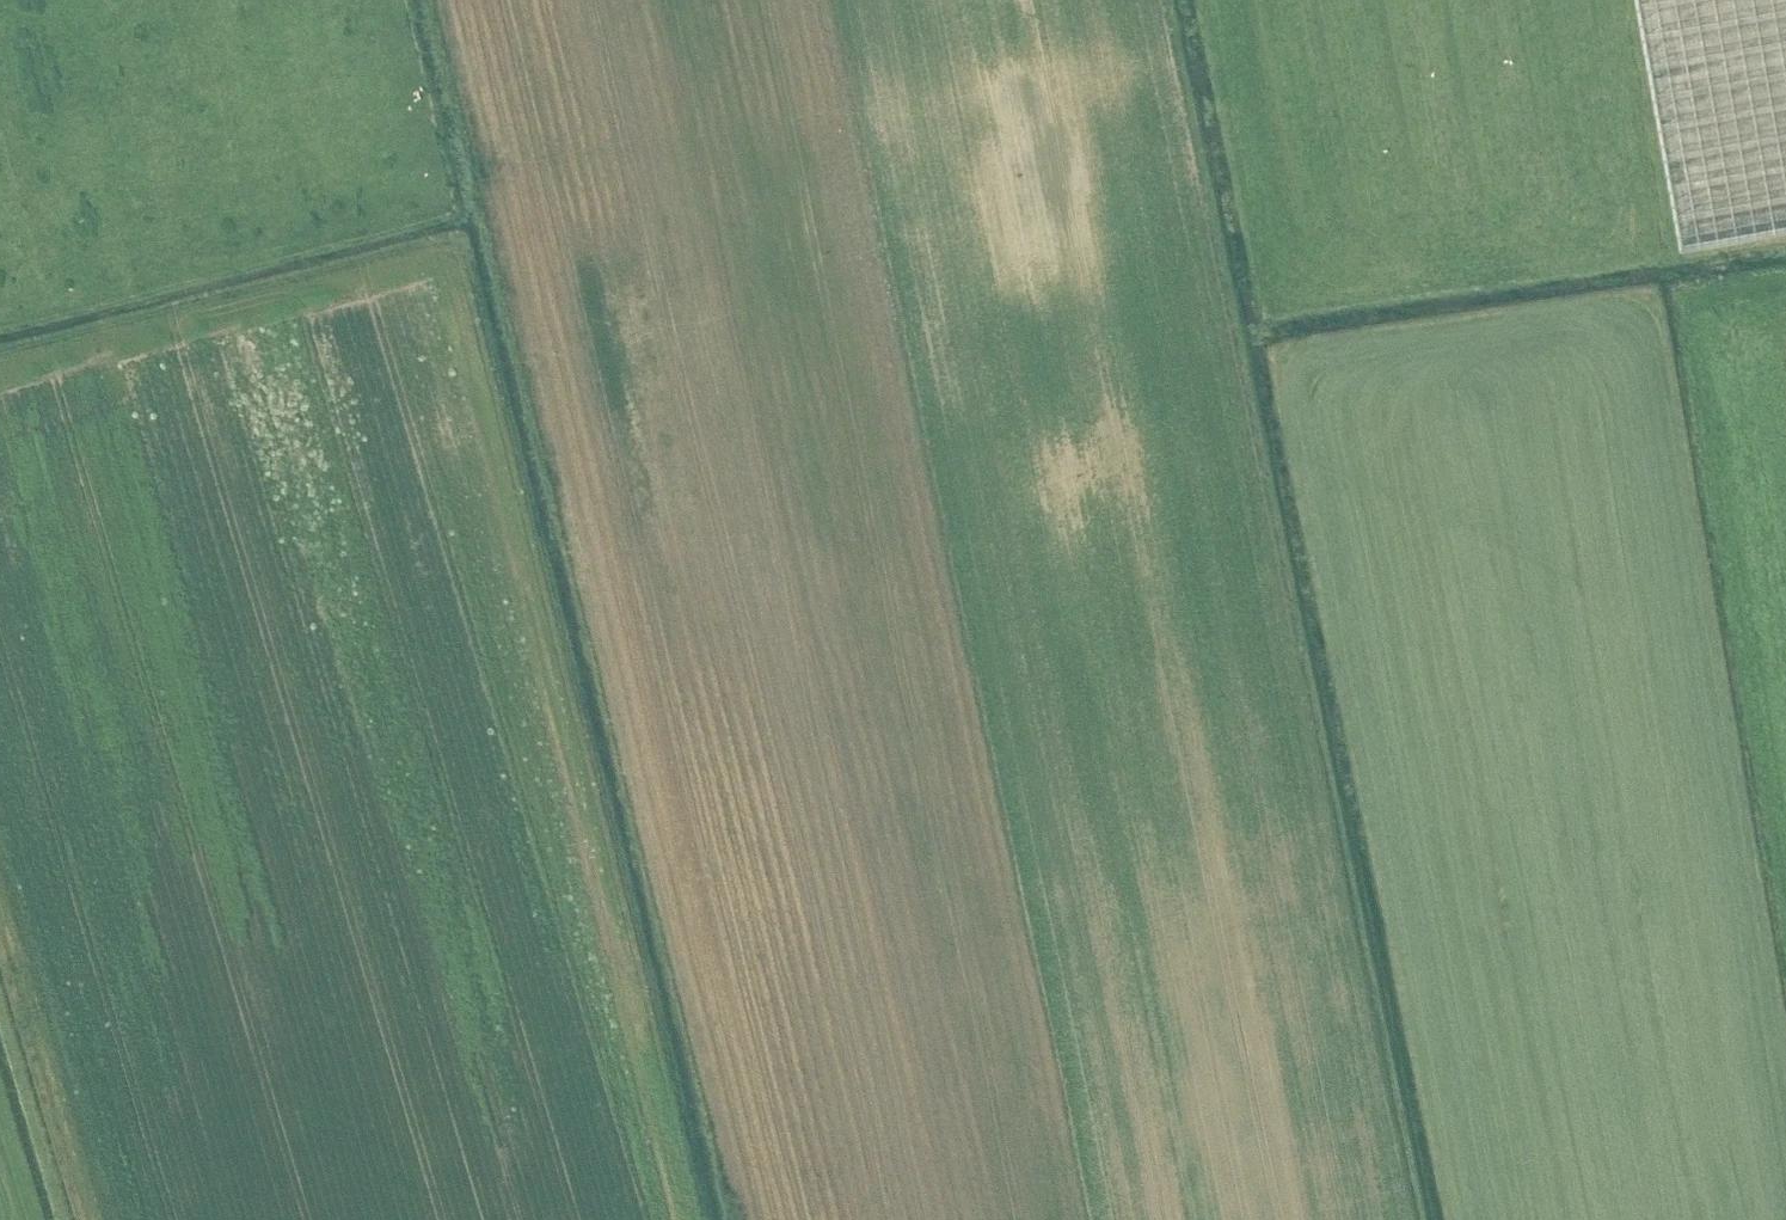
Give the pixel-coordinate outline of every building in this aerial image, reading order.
[(1680,246),(1785,227),(1785,0),(1636,0),(1680,246)]
